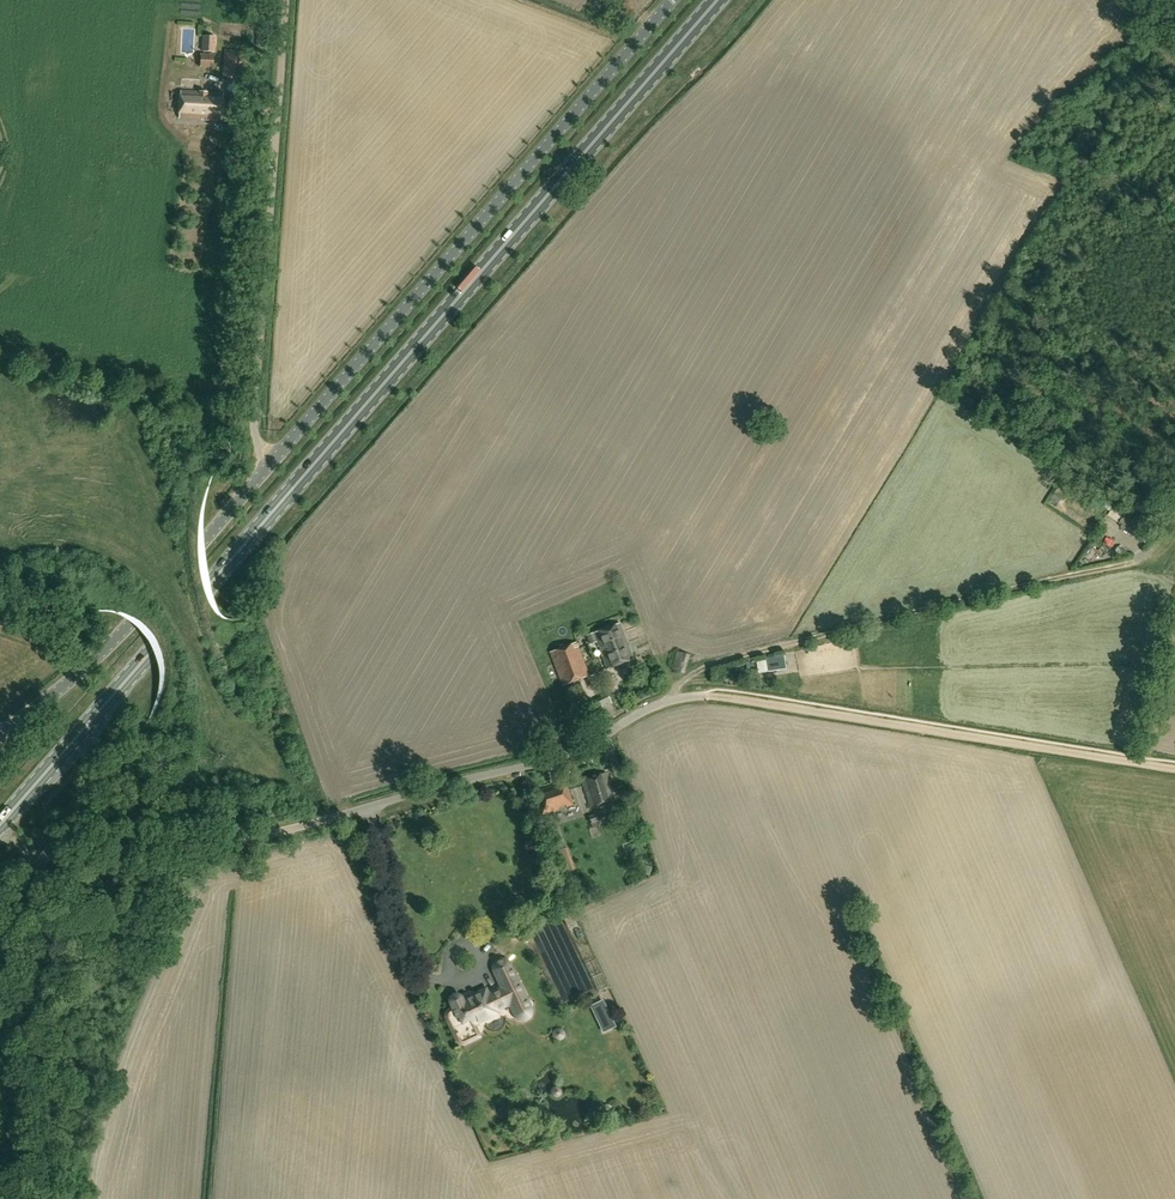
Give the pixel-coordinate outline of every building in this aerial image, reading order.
[(247,75),(249,52),(226,50),(223,74),(247,75)] [(223,120),(224,93),(181,91),(180,119),(223,120)] [(231,136),(232,124),(222,124),(222,136),(231,136)] [(1147,530),(1128,517),(1121,527),(1141,540),(1147,530)] [(633,659),(620,623),(587,635),(590,644),(597,641),(606,669),(633,659)] [(562,686),(589,676),(576,642),(549,652),(562,686)] [(690,655),(676,651),(671,669),(685,673),(690,655)] [(782,670),(781,663),(786,662),(785,655),(766,657),(766,662),(768,672),(782,670)] [(92,751),(87,757),(91,760),(96,754),(92,751)] [(590,808),(615,800),(606,772),(581,780),(590,808)] [(553,790),(552,786),(535,791),(542,814),(560,809),(559,807),(566,805),(566,807),(573,804),(568,786),(553,790)] [(593,828),(599,825),(597,821),(599,821),(596,814),(588,816),(593,828)] [(641,873),(649,876),(652,868),(644,865),(641,873)] [(531,1008),(510,965),(510,964),(509,963),(509,962),(508,962),(507,961),(506,960),(505,960),(504,959),(502,959),(501,959),(499,959),(499,960),(497,961),(496,961),(496,962),(495,962),(494,963),(494,964),(494,965),(493,966),(493,967),(493,968),(493,969),(493,970),(493,971),(494,972),(501,987),(488,994),(486,988),(462,999),(462,998),(461,997),(460,996),(459,995),(457,994),(456,994),(455,994),(454,994),(454,995),(453,995),(452,995),(452,996),(451,996),(451,997),(450,998),(450,999),(450,1000),(449,1001),(450,1001),(450,1002),(450,1003),(452,1008),(448,1010),(448,1011),(447,1011),(447,1012),(446,1013),(446,1014),(446,1015),(446,1016),(446,1017),(446,1018),(456,1040),(457,1041),(458,1042),(459,1042),(460,1043),(461,1043),(462,1044),(463,1044),(465,1043),(466,1043),(467,1042),(468,1041),(469,1040),(469,1039),(470,1038),(470,1037),(470,1036),(470,1035),(469,1035),(469,1034),(469,1033),(466,1028),(497,1013),(496,1010),(506,1006),(507,1005),(508,1005),(509,1006),(510,1006),(510,1007),(511,1007),(511,1008),(514,1015),(515,1016),(515,1017),(516,1017),(516,1018),(517,1018),(518,1019),(519,1019),(521,1020),(522,1020),(523,1020),(525,1020),(526,1019),(528,1018),(530,1017),(531,1015),(531,1014),(531,1013),(531,1012),(531,1011),(531,1010),(531,1009),(531,1008)] [(607,1009),(603,1000),(590,1006),(595,1015),(607,1009)]
